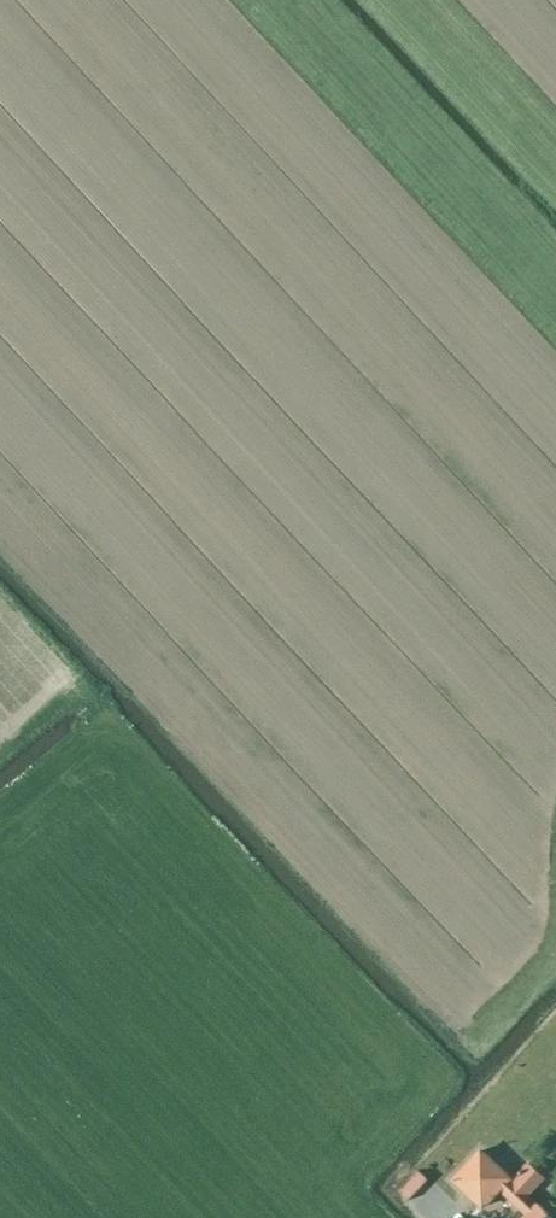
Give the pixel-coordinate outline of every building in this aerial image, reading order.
[(483,1134),(462,1152),(470,1161),(491,1143),(483,1134)] [(490,1199),(499,1191),(525,1216),(523,1217),(553,1217),(528,1195),(544,1177),(529,1164),(513,1181),(491,1162),(473,1182),(490,1199)]
